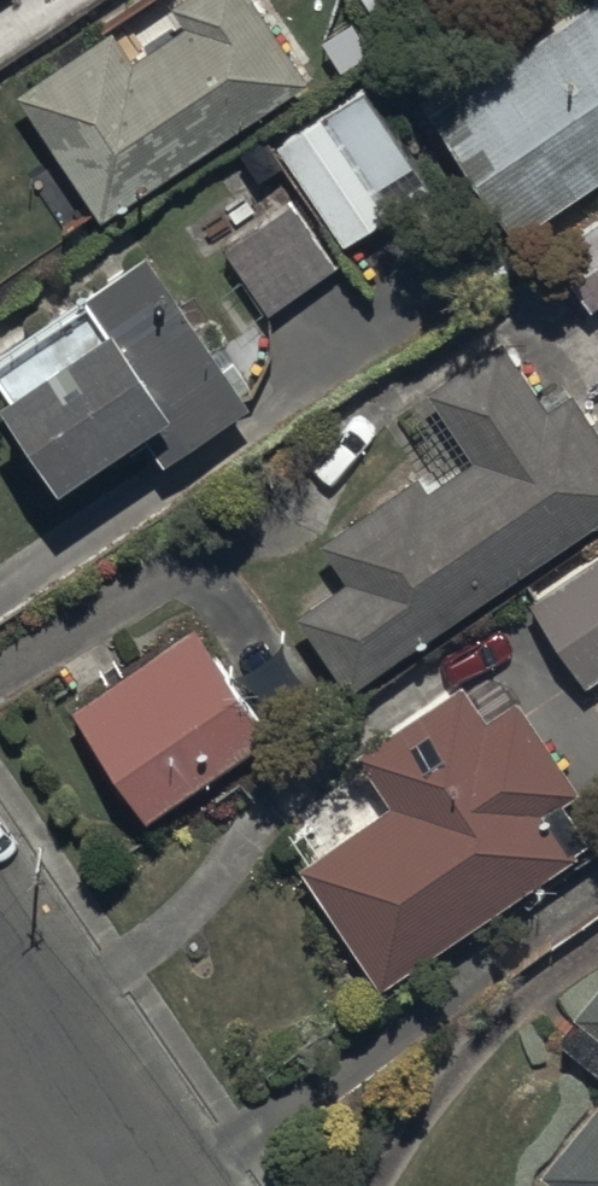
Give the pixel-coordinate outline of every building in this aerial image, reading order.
[(72,154),(38,177),(68,222),(102,200),(107,207),(310,66),(267,0),(125,0),(18,72),(72,154)] [(433,96),(521,224),(597,171),(597,0),(579,0),(433,96)] [(283,130),(345,233),(435,178),(373,76),(283,130)] [(204,206),(271,299),(325,263),(261,168),(204,206)] [(596,296),(597,294),(597,212),(557,240),(596,296)] [(75,454),(142,407),(170,446),(255,386),(150,238),(92,279),(107,300),(13,366),(75,454)] [(330,530),(354,568),(300,601),(347,678),(597,513),(597,406),(578,375),(552,391),(510,321),(433,369),(480,445),(436,472),(429,460),(330,530)] [(533,592),(592,677),(597,672),(597,546),(533,592)] [(275,725),(200,610),(74,692),(149,807),(275,725)] [(385,969),(561,852),(595,830),(566,785),(581,775),(520,682),(489,703),(464,665),(356,736),(392,790),(305,848),(385,969)] [(567,1033),(597,1061),(597,973),(576,1000),(588,1009),(567,1033)] [(550,1159),(582,1185),(597,1185),(597,1100),(550,1159)]
